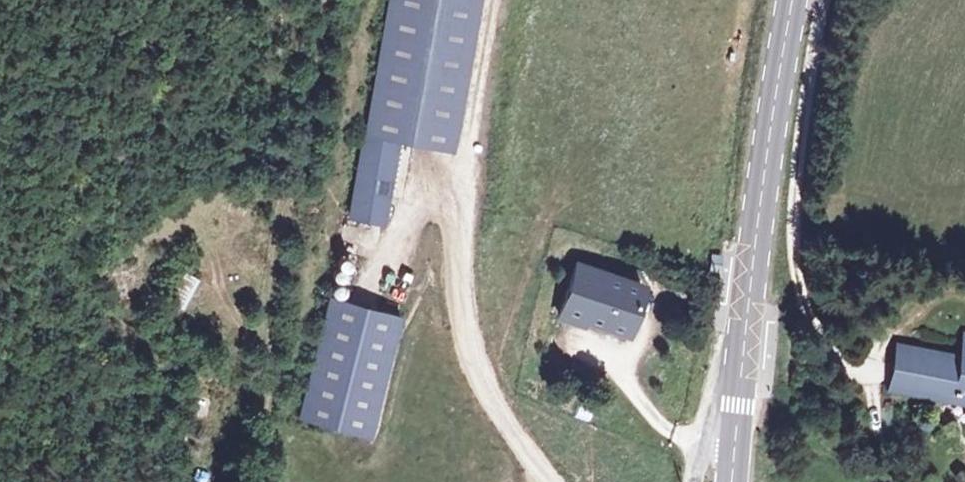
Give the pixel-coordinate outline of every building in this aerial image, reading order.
[(368,134),(366,134),(352,218),(383,223),(392,175),(398,139),(451,150),(478,0),(392,0),(368,134)] [(584,319),(626,333),(641,285),(577,264),(560,318),(582,325),(584,319)] [(400,316),(329,299),(300,418),(370,436),(400,316)] [(893,388),(952,396),(955,383),(964,385),(964,327),(957,326),(954,351),(899,344),(893,388)] [(952,396),(964,398),(964,385),(955,383),(952,396)]
